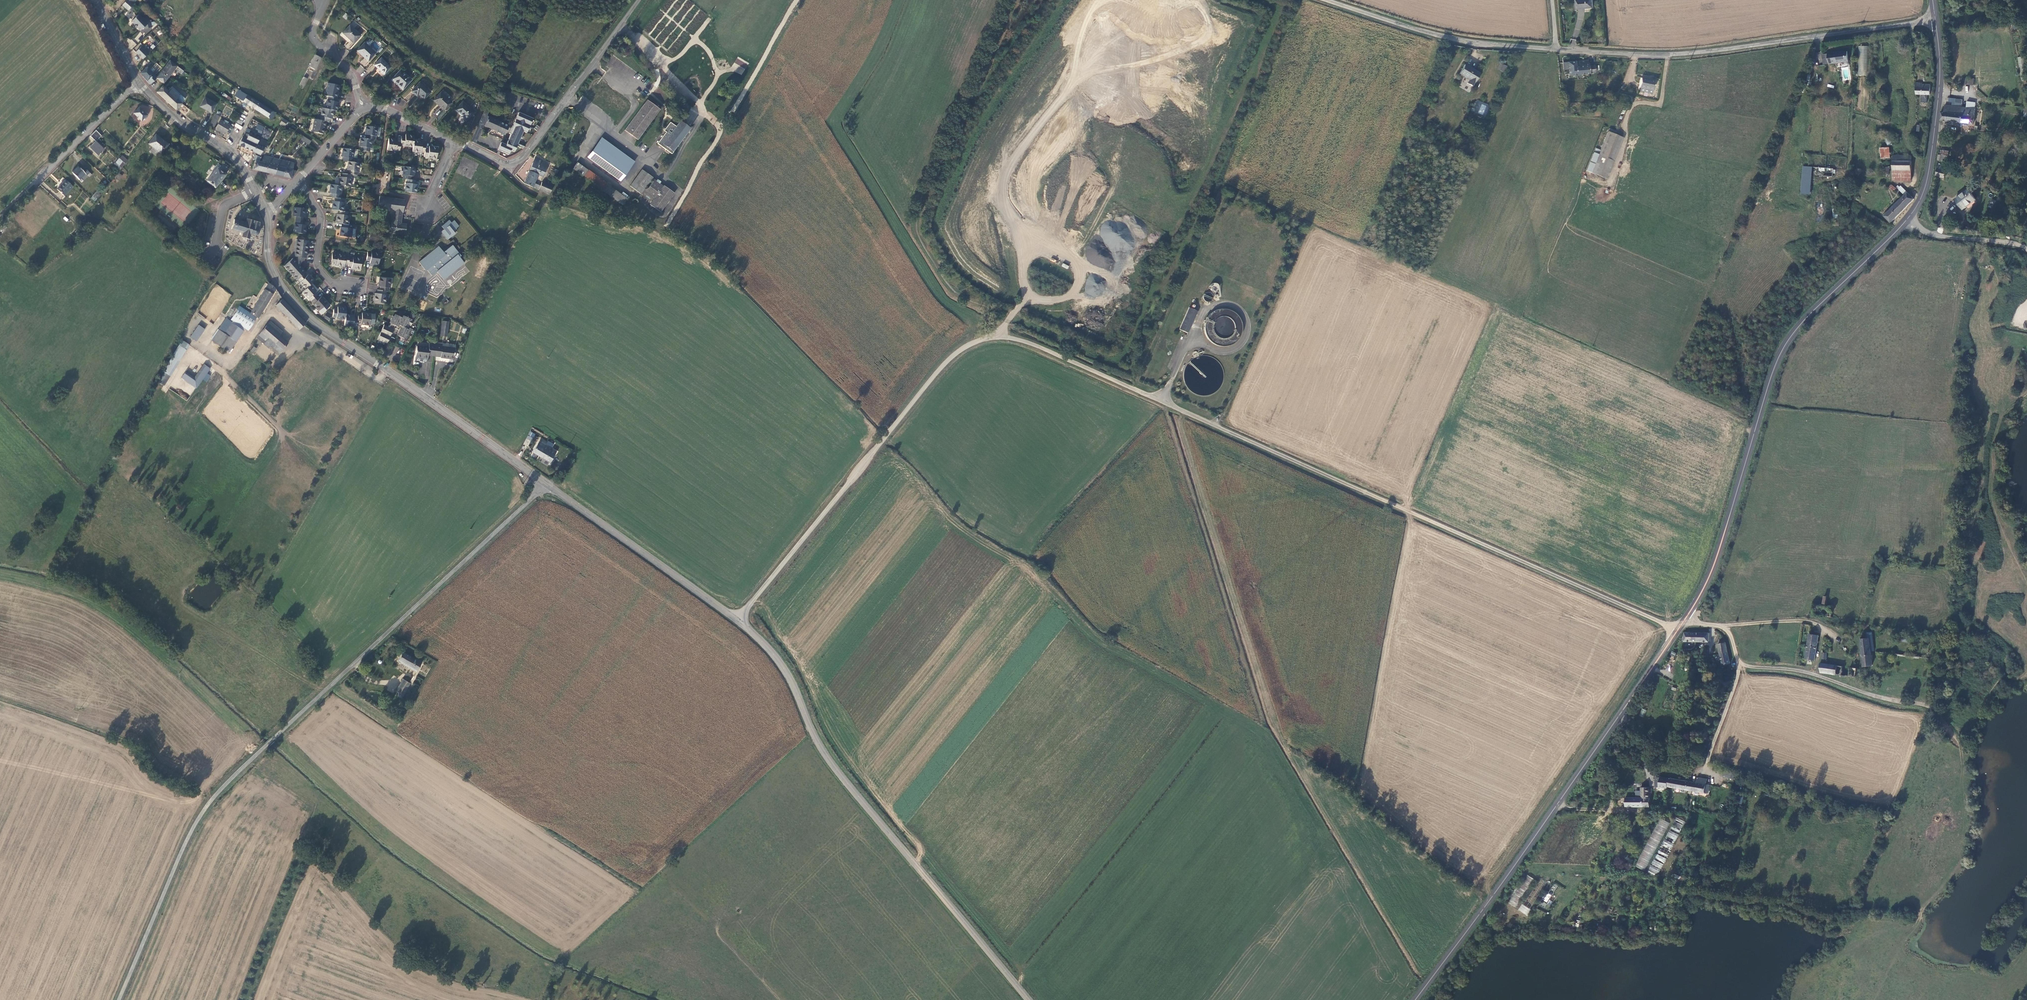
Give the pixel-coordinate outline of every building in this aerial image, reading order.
[(122,6),(128,11),(129,10),(130,12),(131,13),(133,12),(134,11),(134,9),(132,8),(131,7),(132,5),(127,0),(122,6)] [(1579,9),(1594,7),(1594,0),(1578,0),(1579,9)] [(140,18),(137,15),(130,22),(132,24),(132,26),(134,28),(135,28),(138,31),(141,28),(150,27),(150,22),(145,17),(144,19),(142,16),(140,18)] [(359,37),(348,27),(341,34),(352,44),(359,37)] [(125,42),(132,49),(136,44),(129,38),(125,42)] [(374,54),(363,44),(355,52),(366,62),(374,54)] [(143,58),(151,48),(147,45),(144,47),(141,45),(136,51),(143,58)] [(1846,51),(1826,54),(1827,64),(1847,61),(1846,51)] [(322,59),(315,55),(308,67),(315,70),(322,59)] [(2026,80),(2026,68),(2026,56),(2018,57),(2020,80),(2026,80)] [(389,68),(379,59),(372,67),(382,75),(389,68)] [(162,72),(167,77),(174,69),(180,73),(182,70),(170,61),(162,72)] [(1587,62),(1561,64),(1561,70),(1566,69),(1567,76),(1588,75),(1588,74),(1588,67),(1587,62)] [(1478,72),(1463,63),(1457,72),(1467,78),(1465,82),(1470,85),(1478,72)] [(1505,72),(1507,66),(1500,63),(1497,69),(1505,72)] [(736,72),(742,75),(745,69),(739,66),(736,72)] [(139,74),(146,82),(154,75),(146,67),(139,74)] [(410,80),(399,70),(390,80),(401,90),(410,80)] [(157,78),(163,83),(167,77),(162,72),(157,78)] [(1651,80),(1639,77),(1636,86),(1649,90),(1652,81),(1651,80)] [(428,93),(417,82),(409,92),(415,97),(417,95),(422,100),(428,93)] [(1921,84),(1915,85),(1916,95),(1930,95),(1930,86),(1921,86),(1921,84)] [(163,99),(174,109),(177,107),(185,97),(172,86),(168,90),(162,85),(155,92),(163,99)] [(327,85),(324,98),(327,98),(335,100),(338,87),(327,85)] [(239,99),(256,110),(260,104),(243,92),(241,94),(239,97),(240,97),(239,99)] [(451,103),(440,93),(432,101),(443,111),(451,103)] [(216,103),(205,96),(200,105),(210,112),(216,103)] [(325,110),(331,112),(334,112),(336,104),(335,104),(336,100),(335,100),(327,98),(325,110)] [(1484,118),(1489,105),(1476,99),(1471,112),(1484,118)] [(660,109),(648,100),(626,129),(639,139),(660,109)] [(473,113),(462,103),(454,111),(461,117),(461,118),(465,122),(473,113)] [(272,120),(276,114),(260,104),(256,110),(272,120)] [(1940,111),(1939,121),(1960,124),(1961,114),(1960,113),(1961,107),(1945,105),(1944,111),(1940,111)] [(146,115),(138,107),(132,114),(140,121),(146,115)] [(486,107),(483,114),(471,141),(475,143),(483,125),(504,135),(506,131),(508,127),(509,126),(504,124),(486,116),(490,108),(486,107)] [(1961,114),(1960,124),(1973,125),(1975,109),(1974,109),(1967,108),(1961,107),(1960,113),(1961,114)] [(325,123),(328,124),(328,120),(330,120),(331,112),(325,110),(322,110),(319,122),(325,123)] [(533,118),(518,112),(511,129),(509,133),(510,134),(506,144),(504,144),(501,151),(508,154),(510,150),(514,152),(516,146),(523,149),(524,146),(517,143),(523,131),(526,133),(533,118)] [(219,116),(218,115),(215,113),(209,124),(213,126),(219,116)] [(288,121),(283,118),(279,124),(284,127),(288,121)] [(229,132),(233,126),(219,119),(214,127),(224,133),(226,130),(229,132)] [(691,128),(678,119),(674,124),(670,122),(665,128),(669,131),(668,133),(666,131),(658,143),(672,153),(691,128)] [(323,136),(325,123),(319,122),(314,121),(311,134),(323,136)] [(254,131),(262,134),(265,127),(258,124),(254,131)] [(372,140),(375,140),(376,136),(377,136),(378,128),(367,126),(365,135),(367,135),(367,139),(372,140)] [(99,135),(94,129),(91,132),(96,138),(99,135)] [(1613,131),(1608,129),(1596,156),(1592,154),(1584,171),(1604,179),(1621,138),(1611,134),(1613,131)] [(96,138),(91,132),(88,135),(93,141),(96,138)] [(237,144),(253,152),(256,144),(259,138),(260,137),(249,132),(246,139),(242,137),(237,144)] [(404,146),(412,147),(414,140),(414,136),(405,134),(405,136),(401,136),(400,142),(399,145),(404,145),(404,146)] [(147,144),(160,154),(166,145),(153,136),(147,144)] [(300,139),(308,144),(311,141),(303,136),(300,139)] [(635,162),(603,137),(587,157),(620,182),(635,162)] [(364,138),(360,138),(359,146),(361,147),(361,150),(362,151),(369,151),(370,148),(371,148),(372,140),(367,139),(364,138)] [(399,151),(399,145),(400,142),(396,141),(397,139),(388,138),(386,150),(395,151),(395,150),(399,151)] [(260,161),(260,159),(262,156),(260,155),(264,148),(265,149),(269,143),(263,140),(261,146),(256,144),(253,152),(258,154),(257,156),(255,156),(254,160),(255,160),(260,161)] [(420,152),(424,152),(425,148),(425,144),(422,144),(422,141),(419,141),(414,140),(412,147),(412,152),(420,153),(420,152)] [(96,155),(102,149),(94,141),(87,147),(96,155)] [(424,152),(424,157),(427,157),(436,158),(437,147),(428,146),(428,148),(425,148),(424,152)] [(354,149),(342,148),(341,156),(343,157),(343,160),(347,161),(356,162),(357,158),(353,158),(354,149)] [(1888,150),(1879,150),(1879,160),(1888,160),(1888,150)] [(114,163),(121,169),(128,160),(122,155),(114,163)] [(275,174),(278,159),(263,156),(262,160),(260,159),(260,161),(255,160),(253,169),(275,174)] [(523,183),(550,194),(554,183),(548,181),(547,183),(542,181),(540,185),(534,183),(538,175),(542,177),(548,164),(534,157),(523,183)] [(1909,181),(1910,157),(1892,157),(1892,181),(1909,181)] [(282,168),(284,161),(278,159),(275,174),(282,176),(284,168),(282,168)] [(233,165),(226,160),(221,164),(222,165),(228,169),(229,170),(233,165)] [(1888,160),(1879,160),(1880,169),(1883,169),(1883,175),(1889,175),(1888,160)] [(292,176),(297,171),(292,169),(294,163),(284,161),(282,168),(284,168),(282,176),(290,178),(291,175),(292,176)] [(356,162),(347,161),(346,170),(348,170),(348,174),(351,174),(357,175),(359,163),(356,162)] [(456,173),(471,179),(478,164),(473,161),(472,165),(469,163),(468,166),(465,164),(464,166),(460,164),(456,173)] [(585,176),(589,170),(578,163),(573,169),(584,177),(585,176)] [(228,169),(222,165),(219,168),(217,166),(204,181),(215,188),(227,174),(225,172),(228,169)] [(87,173),(81,167),(79,170),(74,166),(68,171),(76,179),(82,174),(84,176),(87,173)] [(1937,166),(1934,177),(1943,179),(1945,168),(1937,166)] [(403,179),(406,180),(411,180),(412,177),(414,177),(415,168),(403,167),(402,175),(403,175),(403,179)] [(664,186),(660,183),(657,181),(652,177),(653,176),(643,169),(630,185),(643,195),(644,194),(653,201),(651,204),(661,212),(675,193),(665,185),(664,186)] [(589,170),(585,176),(602,189),(606,183),(589,170)] [(1812,177),(1813,177),(1832,178),(1833,170),(1812,170),(1812,177)] [(351,174),(348,174),(342,173),(342,176),(339,176),(338,185),(342,185),(344,186),(350,186),(352,178),(351,177),(351,174)] [(404,192),(408,192),(415,193),(416,185),(415,184),(415,181),(411,180),(406,180),(406,183),(405,183),(404,192)] [(70,188),(63,181),(54,190),(61,197),(70,188)] [(629,199),(606,183),(602,189),(601,190),(623,206),(629,199)] [(342,185),(338,185),(334,184),(330,184),(329,193),(331,193),(331,197),(335,197),(340,198),(340,194),(341,194),(342,185)] [(1958,198),(1966,208),(1980,197),(1972,187),(1958,198)] [(1904,197),(1908,194),(1901,188),(1898,191),(1904,197)] [(1884,217),(1889,224),(1913,200),(1908,194),(1904,197),(1884,217)] [(332,201),(331,209),(339,210),(344,211),(345,199),(342,198),(340,198),(335,197),(335,201),(332,201)] [(384,197),(380,197),(378,209),(394,212),(392,223),(391,222),(390,232),(405,234),(406,224),(400,224),(401,217),(402,212),(403,213),(405,200),(384,197)] [(295,220),(303,221),(304,217),(306,208),(300,207),(293,207),(292,216),(295,216),(295,220)] [(344,211),(339,210),(339,214),(337,214),(336,218),(336,222),(343,223),(347,224),(349,211),(344,211)] [(259,221),(246,218),(245,222),(233,219),(231,229),(242,232),(241,237),(249,239),(250,234),(255,235),(257,235),(258,234),(259,232),(258,230),(257,228),(259,221)] [(451,222),(448,219),(441,225),(443,228),(440,230),(447,238),(450,235),(454,232),(453,230),(459,225),(455,220),(454,220),(451,222)] [(302,233),(305,234),(306,225),(303,224),(303,221),(295,220),(295,223),(294,223),(293,232),(302,233)] [(352,228),(352,225),(347,224),(343,223),(343,227),(340,227),(339,236),(352,237),(353,228),(352,228)] [(297,281),(306,272),(299,266),(302,261),(303,261),(305,258),(306,258),(308,240),(296,239),(294,256),(292,258),(283,267),(290,274),(297,281)] [(460,255),(452,245),(443,252),(439,246),(419,262),(425,270),(427,269),(431,275),(437,271),(443,279),(463,262),(459,256),(460,255)] [(371,253),(367,252),(366,261),(369,261),(369,264),(378,265),(380,253),(371,252),(371,253)] [(349,257),(349,256),(345,255),(331,253),(330,265),(344,267),(344,265),(348,265),(349,257)] [(352,258),(349,257),(348,265),(347,266),(351,267),(351,269),(360,270),(361,258),(352,257),(352,258)] [(305,289),(311,284),(314,281),(306,272),(297,281),(305,289)] [(1089,273),(1083,293),(1097,297),(1098,294),(1102,295),(1105,282),(1096,279),(1097,275),(1089,273)] [(380,285),(380,289),(385,289),(388,290),(388,286),(390,286),(391,277),(379,275),(378,285),(380,285)] [(258,318),(277,289),(268,283),(250,313),(257,317),(258,318)] [(311,301),(317,295),(315,292),(317,291),(311,284),(305,289),(302,292),(307,299),(308,298),(311,301)] [(380,289),(377,288),(377,292),(374,292),(373,301),(384,302),(384,300),(385,293),(385,289),(380,289)] [(320,297),(317,295),(311,301),(313,304),(313,305),(319,311),(328,303),(321,296),(320,297)] [(306,324),(282,299),(275,306),(299,331),(306,324)] [(344,313),(346,306),(337,305),(336,306),(333,306),(331,315),(335,315),(335,316),(344,317),(344,313)] [(250,313),(239,306),(230,320),(232,321),(245,329),(248,331),(257,317),(250,313)] [(1197,312),(1188,308),(1178,330),(1187,334),(1197,312)] [(361,313),(357,312),(356,316),(356,321),(359,322),(368,324),(370,312),(361,311),(361,313)] [(356,321),(356,316),(353,315),(353,314),(344,313),(344,317),(343,324),(351,325),(351,324),(355,325),(356,321)] [(406,338),(411,328),(408,326),(409,324),(410,324),(413,320),(411,319),(412,318),(403,314),(402,316),(394,313),(393,314),(392,314),(388,321),(390,322),(388,326),(383,323),(376,338),(378,339),(377,340),(383,343),(385,339),(387,340),(395,324),(396,324),(397,322),(402,325),(402,327),(400,326),(396,333),(406,338)] [(244,331),(231,323),(225,319),(218,330),(236,342),(244,331)] [(243,331),(245,329),(232,321),(231,323),(244,331),(243,331)] [(270,321),(266,326),(279,337),(282,332),(270,321)] [(442,321),(440,336),(446,337),(449,322),(442,321)] [(198,324),(190,338),(197,342),(205,328),(198,324)] [(279,337),(266,326),(258,336),(279,354),(288,344),(279,337)] [(210,341),(228,353),(236,342),(218,330),(210,341)] [(187,345),(182,341),(163,372),(164,373),(158,382),(163,386),(179,362),(177,361),(187,345)] [(434,357),(436,343),(429,342),(429,347),(416,346),(415,358),(427,359),(428,356),(434,357)] [(436,343),(434,357),(440,357),(440,358),(453,360),(455,348),(442,346),(442,344),(436,343)] [(181,379),(196,389),(209,370),(204,366),(194,381),(184,374),(181,379)] [(532,432),(529,431),(523,444),(527,446),(533,436),(531,435),(532,432)] [(539,455),(545,444),(547,441),(540,438),(532,451),(539,455)] [(551,448),(545,444),(539,455),(550,462),(557,451),(551,448)] [(1812,606),(1811,616),(1830,617),(1831,610),(1833,611),(1833,608),(1812,606)] [(1696,632),(1683,631),(1684,640),(1696,640),(1696,632)] [(1859,638),(1861,667),(1870,667),(1869,653),(1873,653),(1870,631),(1865,632),(1866,638),(1859,638)] [(1709,632),(1696,632),(1696,640),(1709,640),(1709,632)] [(1818,633),(1809,632),(1806,657),(1815,658),(1818,633)] [(1731,663),(1727,645),(1725,643),(1718,644),(1723,664),(1731,663)] [(416,672),(421,662),(402,651),(396,661),(416,672)] [(1856,666),(1855,665),(1819,661),(1821,671),(1856,675),(1856,666)] [(399,694),(397,696),(401,698),(410,683),(402,678),(395,692),(399,694)] [(1669,779),(1658,777),(1658,787),(1668,788),(1668,787),(1669,779)] [(1688,779),(1682,778),(1682,780),(1669,779),(1668,787),(1707,793),(1709,784),(1705,783),(1706,778),(1696,777),(1695,782),(1688,781),(1688,779)] [(1651,808),(1651,788),(1642,788),(1642,798),(1642,808),(1651,808)] [(1642,798),(1626,798),(1626,807),(1642,808),(1642,798)] [(1658,818),(1636,867),(1646,871),(1668,822),(1658,818)] [(1666,837),(1675,841),(1678,835),(1669,830),(1666,837)] [(1662,848),(1660,852),(1667,855),(1673,844),(1665,840),(1661,847),(1662,848)] [(1560,867),(1570,847),(1561,843),(1551,862),(1560,867)] [(1657,854),(1655,858),(1664,863),(1666,859),(1657,854)] [(1661,869),(1663,864),(1653,859),(1651,864),(1661,869)] [(1651,865),(1647,871),(1656,876),(1659,869),(1651,865)] [(1524,874),(1510,906),(1528,914),(1539,889),(1531,886),(1534,878),(1524,874)]
